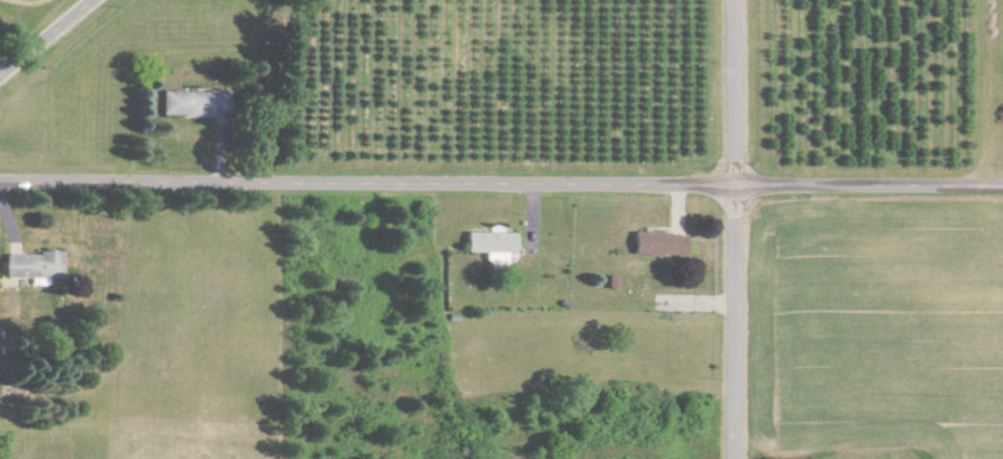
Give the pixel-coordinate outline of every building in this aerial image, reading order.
[(161,116),(225,118),(225,93),(161,92),(161,116)] [(506,264),(507,253),(515,253),(515,234),(503,234),(503,227),(491,227),(490,233),(467,233),(466,253),(486,253),(486,264),(506,264)] [(633,255),(684,256),(685,235),(634,233),(633,255)] [(61,251),(37,252),(37,255),(3,256),(3,279),(61,278),(61,251)]
